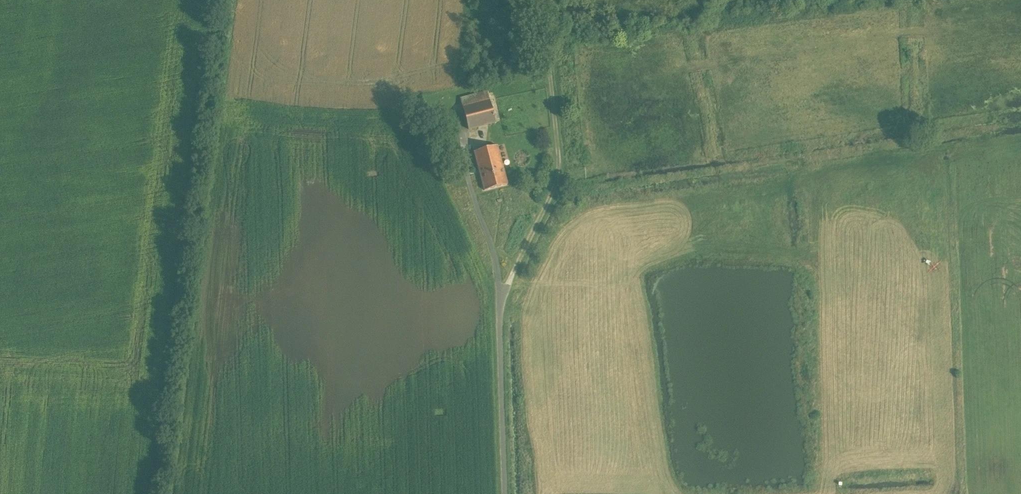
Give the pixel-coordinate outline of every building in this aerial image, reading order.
[(479,93),(461,98),(469,129),(496,122),(488,93),(479,95),(479,93)] [(498,145),(475,151),(485,190),(508,184),(498,145)]
